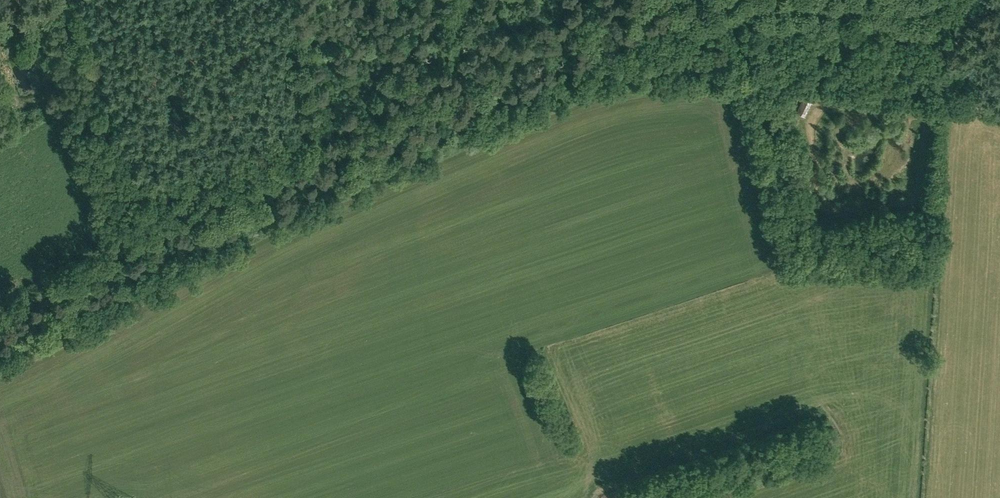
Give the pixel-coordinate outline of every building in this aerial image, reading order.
[(809,118),(816,108),(810,104),(803,114),(809,118)]
